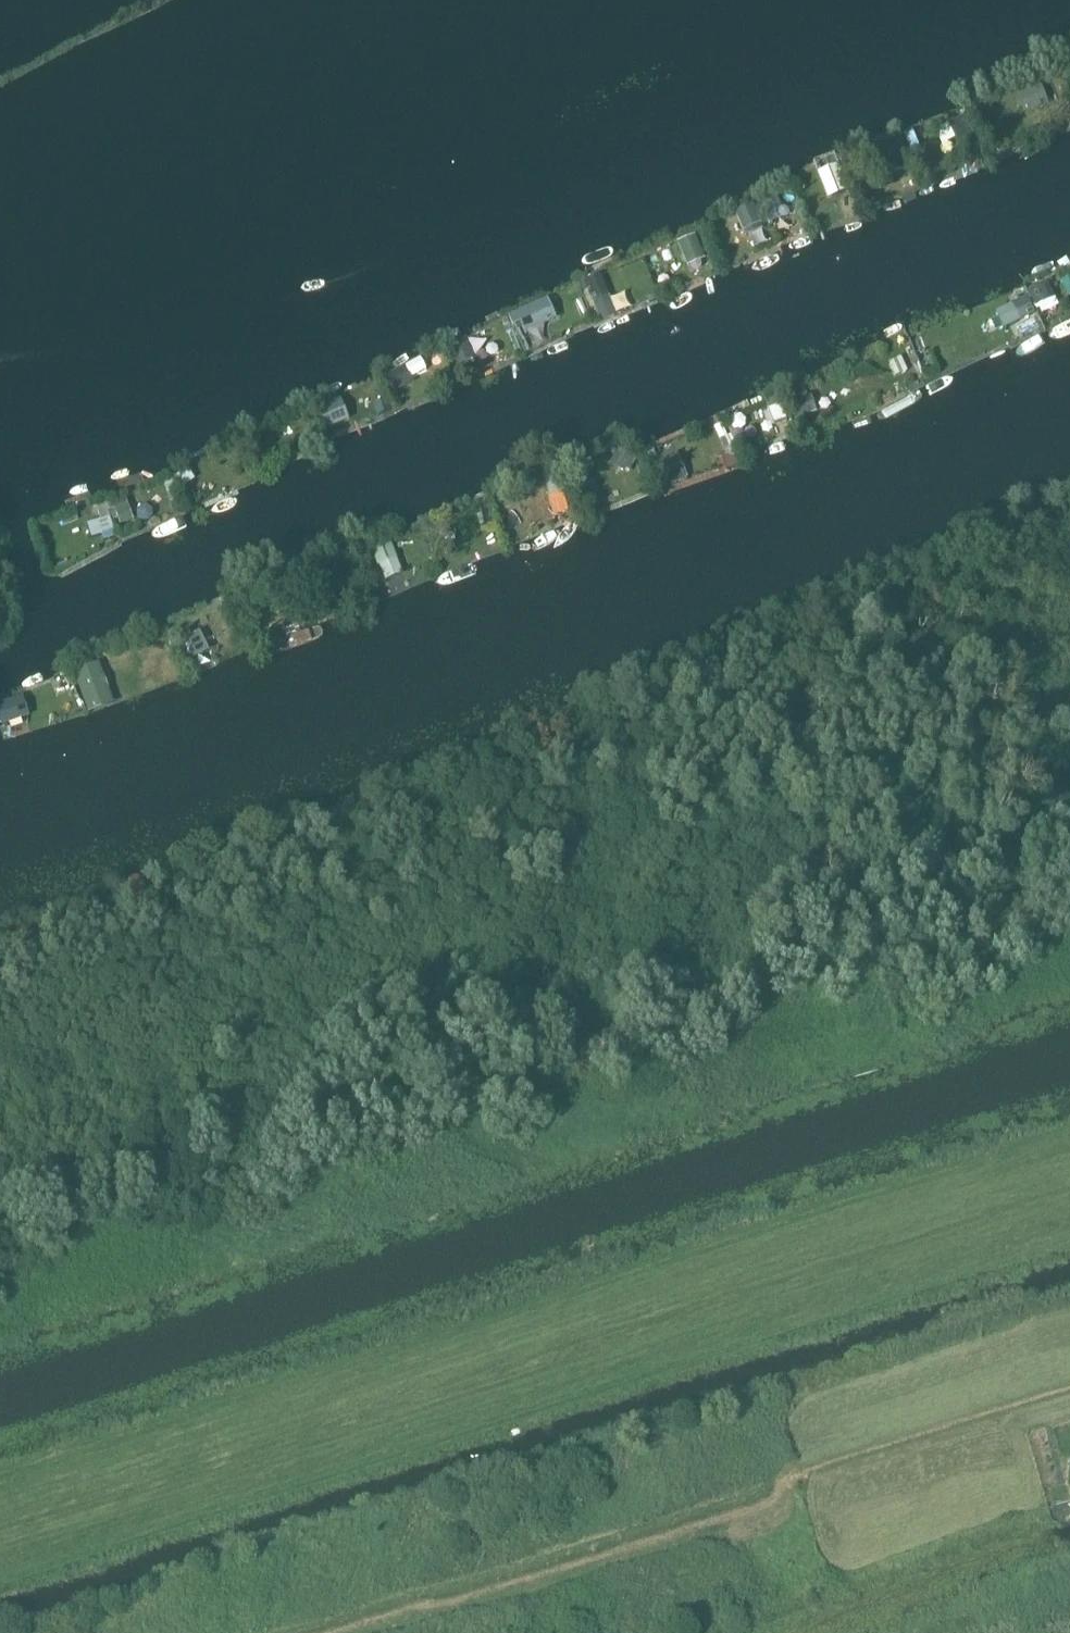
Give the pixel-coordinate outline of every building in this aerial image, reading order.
[(1060,66),(1065,75),(1069,73),(1069,61),(1060,66)] [(1040,84),(1013,95),(1018,109),(1027,106),(1030,112),(1048,105),(1040,84)] [(918,129),(905,134),(910,145),(922,140),(918,129)] [(895,142),(878,149),(883,162),(900,155),(895,142)] [(840,169),(820,177),(828,198),(848,190),(840,169)] [(753,204),(735,212),(741,224),(758,217),(753,204)] [(694,237),(678,244),(686,261),(702,255),(694,237)] [(712,262),(707,264),(711,272),(715,270),(712,262)] [(600,276),(584,282),(600,321),(615,315),(600,276)] [(1047,283),(1028,292),(1035,306),(1053,297),(1047,283)] [(1025,298),(1012,304),(1019,320),(1033,313),(1025,298)] [(547,301),(510,318),(514,327),(521,324),(525,333),(555,319),(547,301)] [(466,339),(449,347),(454,359),(471,351),(466,339)] [(901,359),(890,364),(895,376),(907,371),(901,359)] [(396,372),(384,377),(392,393),(403,387),(396,372)] [(804,387),(789,393),(798,417),(813,413),(804,387)] [(778,396),(766,400),(775,426),(788,421),(778,396)] [(385,400),(373,405),(377,415),(389,410),(385,400)] [(331,403),(316,409),(325,429),(339,424),(331,403)] [(803,418),(795,421),(800,432),(807,429),(803,418)] [(726,419),(721,421),(725,430),(730,427),(726,419)] [(619,450),(612,464),(627,473),(635,459),(619,450)] [(187,471),(176,477),(182,487),(193,480),(187,471)] [(559,474),(543,477),(548,499),(564,495),(559,474)] [(176,477),(172,479),(178,489),(182,487),(176,477)] [(124,497),(106,503),(112,520),(117,518),(119,525),(132,520),(124,497)] [(105,503),(96,506),(101,520),(109,517),(105,503)] [(490,508),(480,511),(483,524),(487,523),(488,526),(494,524),(490,508)] [(114,531),(101,535),(103,541),(115,537),(114,531)] [(390,544),(373,550),(385,580),(402,574),(390,544)] [(188,632),(182,635),(184,639),(183,640),(192,658),(208,650),(199,632),(190,636),(188,632)] [(85,669),(74,673),(88,712),(100,707),(85,669)] [(0,705),(0,718),(2,725),(20,719),(14,700),(6,702),(0,705)]
